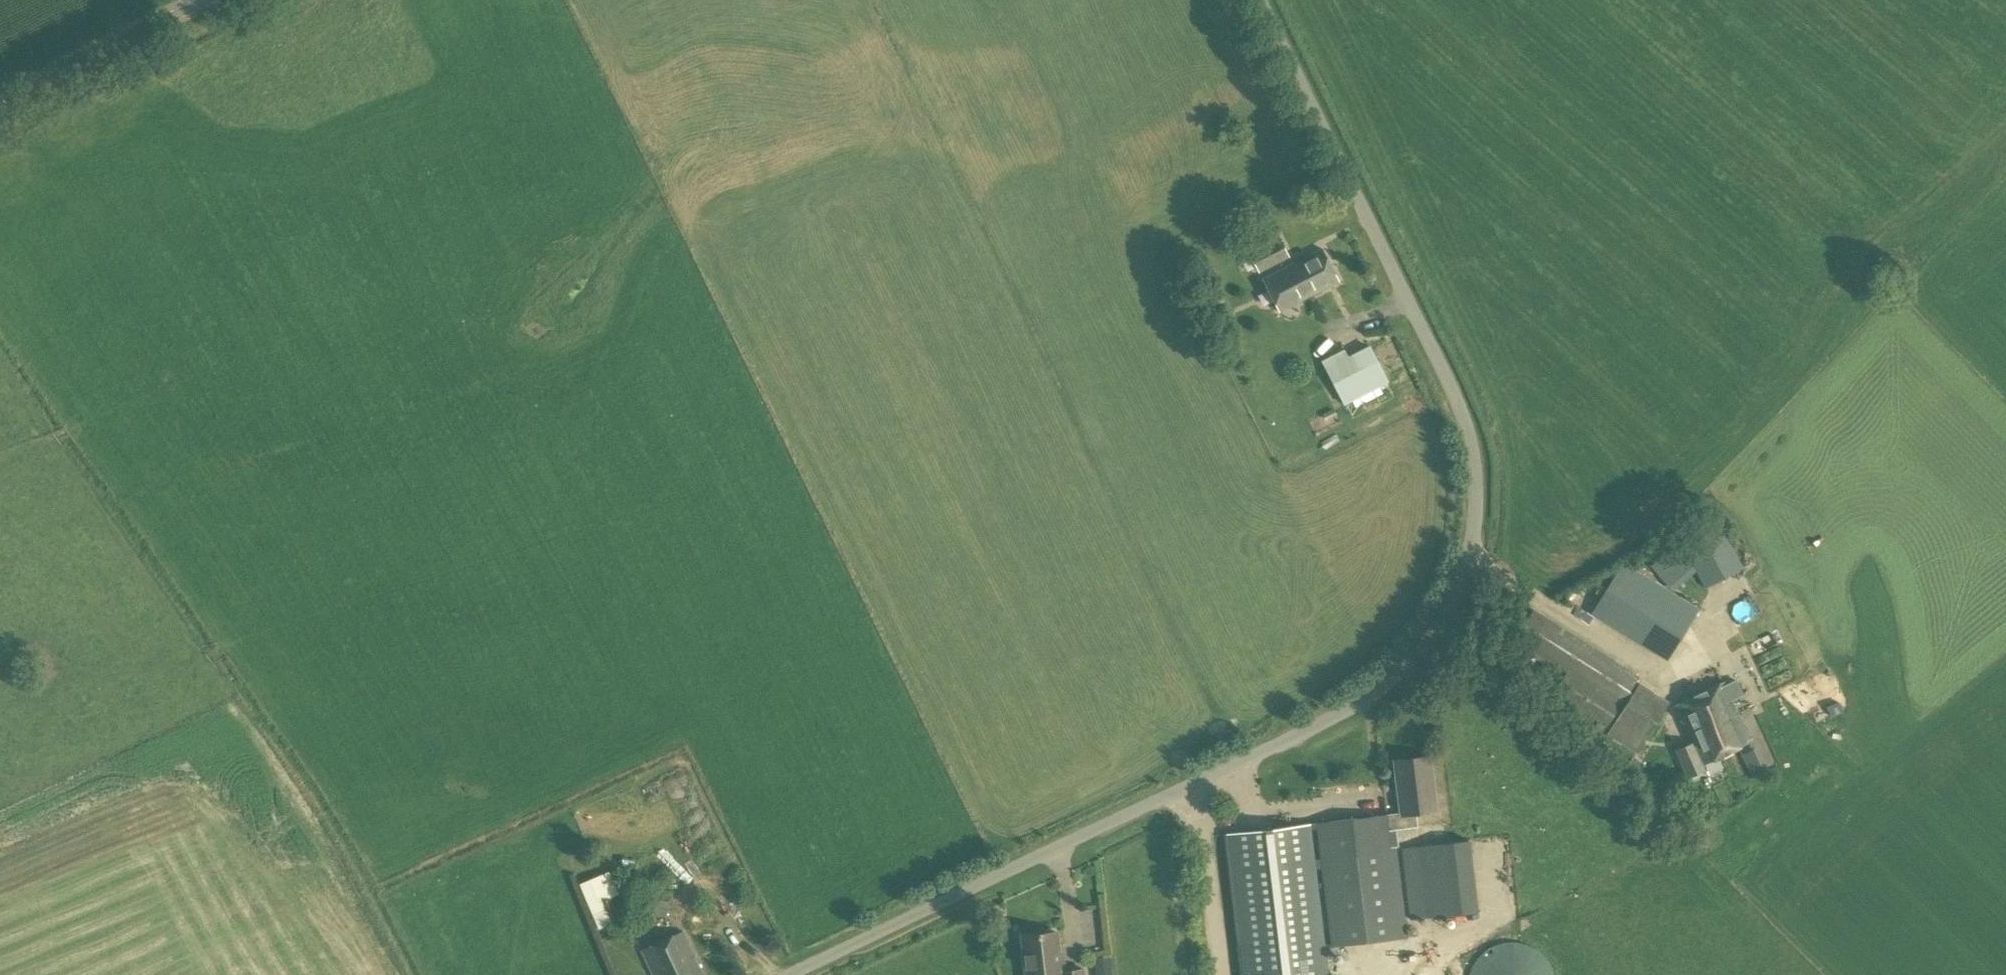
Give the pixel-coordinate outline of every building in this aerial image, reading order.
[(1259,272),(1289,257),(1278,236),(1248,251),(1259,272)] [(1275,312),(1335,282),(1319,250),(1260,280),(1275,312)] [(1385,382),(1367,346),(1345,357),(1342,350),(1320,361),(1342,404),(1385,382)] [(1705,587),(1742,567),(1716,517),(1678,538),(1705,587)] [(1667,660),(1698,608),(1622,562),(1590,614),(1667,660)] [(1635,753),(1669,702),(1639,683),(1641,678),(1547,617),(1534,610),(1514,640),(1566,673),(1553,694),(1596,721),(1594,726),(1603,732),(1605,729),(1608,730),(1606,734),(1635,753)] [(1687,777),(1704,770),(1701,764),(1749,740),(1731,699),(1741,694),(1735,681),(1676,708),(1692,742),(1675,750),(1687,777)] [(1400,814),(1415,813),(1436,810),(1429,757),(1393,761),(1400,813),(1400,814)] [(1631,784),(1644,765),(1632,757),(1619,776),(1631,784)] [(1762,760),(1746,767),(1751,778),(1767,771),(1762,760)] [(1395,829),(1417,827),(1415,813),(1400,814),(1400,813),(1225,834),(1242,974),(1328,974),(1315,868),(1321,868),(1331,946),(1406,937),(1395,846),(1397,846),(1395,829)] [(1410,919),(1476,911),(1468,840),(1401,848),(1410,919)] [(664,916),(669,900),(655,896),(658,885),(647,882),(640,909),(664,916)] [(608,924),(619,920),(610,896),(598,900),(608,924)] [(682,932),(641,951),(653,974),(702,974),(682,932)] [(1055,932),(1022,936),(1027,974),(1085,974),(1084,967),(1060,970),(1055,932)] [(1552,973),(1550,966),(1546,960),(1541,954),(1536,950),(1529,946),(1523,943),(1516,942),(1508,942),(1501,943),(1494,945),(1488,948),(1482,953),(1477,958),(1473,964),(1470,971),(1469,974),(1552,974),(1552,973)] [(1098,957),(1101,974),(1115,974),(1112,955),(1098,957)]
